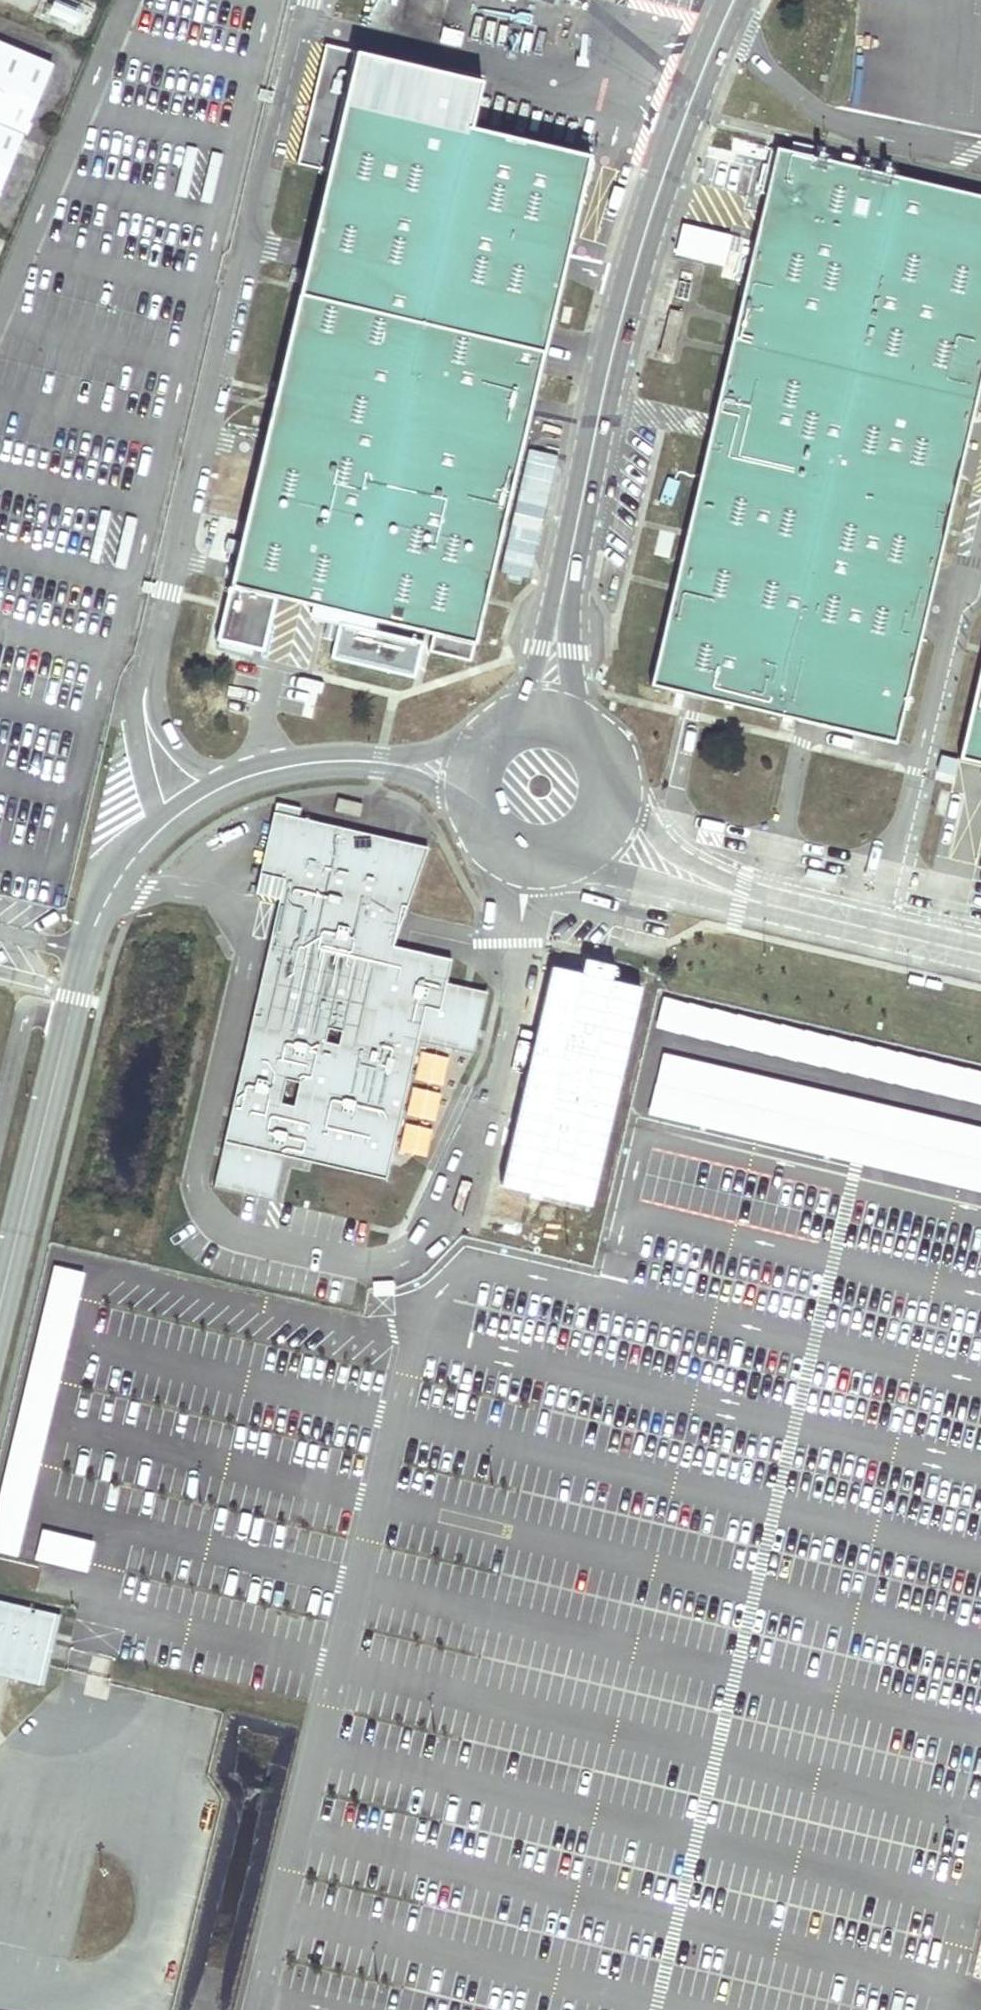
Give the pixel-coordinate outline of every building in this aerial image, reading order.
[(566,3),(552,0),(467,0),(466,4),(547,22),(544,36),(558,39),(566,3)] [(441,41),(460,45),(463,32),(444,28),(441,41)] [(53,66),(0,43),(0,193),(53,66)] [(478,74),(357,46),(232,583),(368,615),(477,641),(486,602),(488,593),(501,540),(506,519),(524,446),(593,151),(467,122),(478,74)] [(980,321),(980,189),(780,142),(756,237),(738,315),(735,322),(730,343),(728,351),(714,410),(710,436),(688,527),(687,535),(676,580),(674,588),(674,590),(651,683),(685,691),(708,696),(785,713),(889,735),(913,627),(980,321)] [(678,224),(673,256),(726,263),(730,232),(678,224)] [(674,354),(682,311),(664,308),(656,350),(674,354)] [(958,758),(980,764),(980,663),(958,758)] [(214,1186),(274,1200),(284,1154),(386,1178),(418,1040),(473,1052),(488,991),(446,982),(452,958),(440,955),(439,963),(392,952),(402,905),(407,906),(428,846),(299,817),(302,807),(277,802),(274,811),(256,893),(257,893),(280,898),(214,1186)] [(656,950),(548,928),(481,1227),(587,1251),(656,950)] [(662,1001),(655,1033),(980,1100),(980,1066),(662,1001)] [(20,1557),(83,1271),(51,1264),(0,1494),(0,1553),(20,1557)] [(40,1530),(35,1562),(89,1571),(94,1538),(40,1530)] [(57,1608),(0,1594),(0,1670),(40,1679),(57,1608)]
